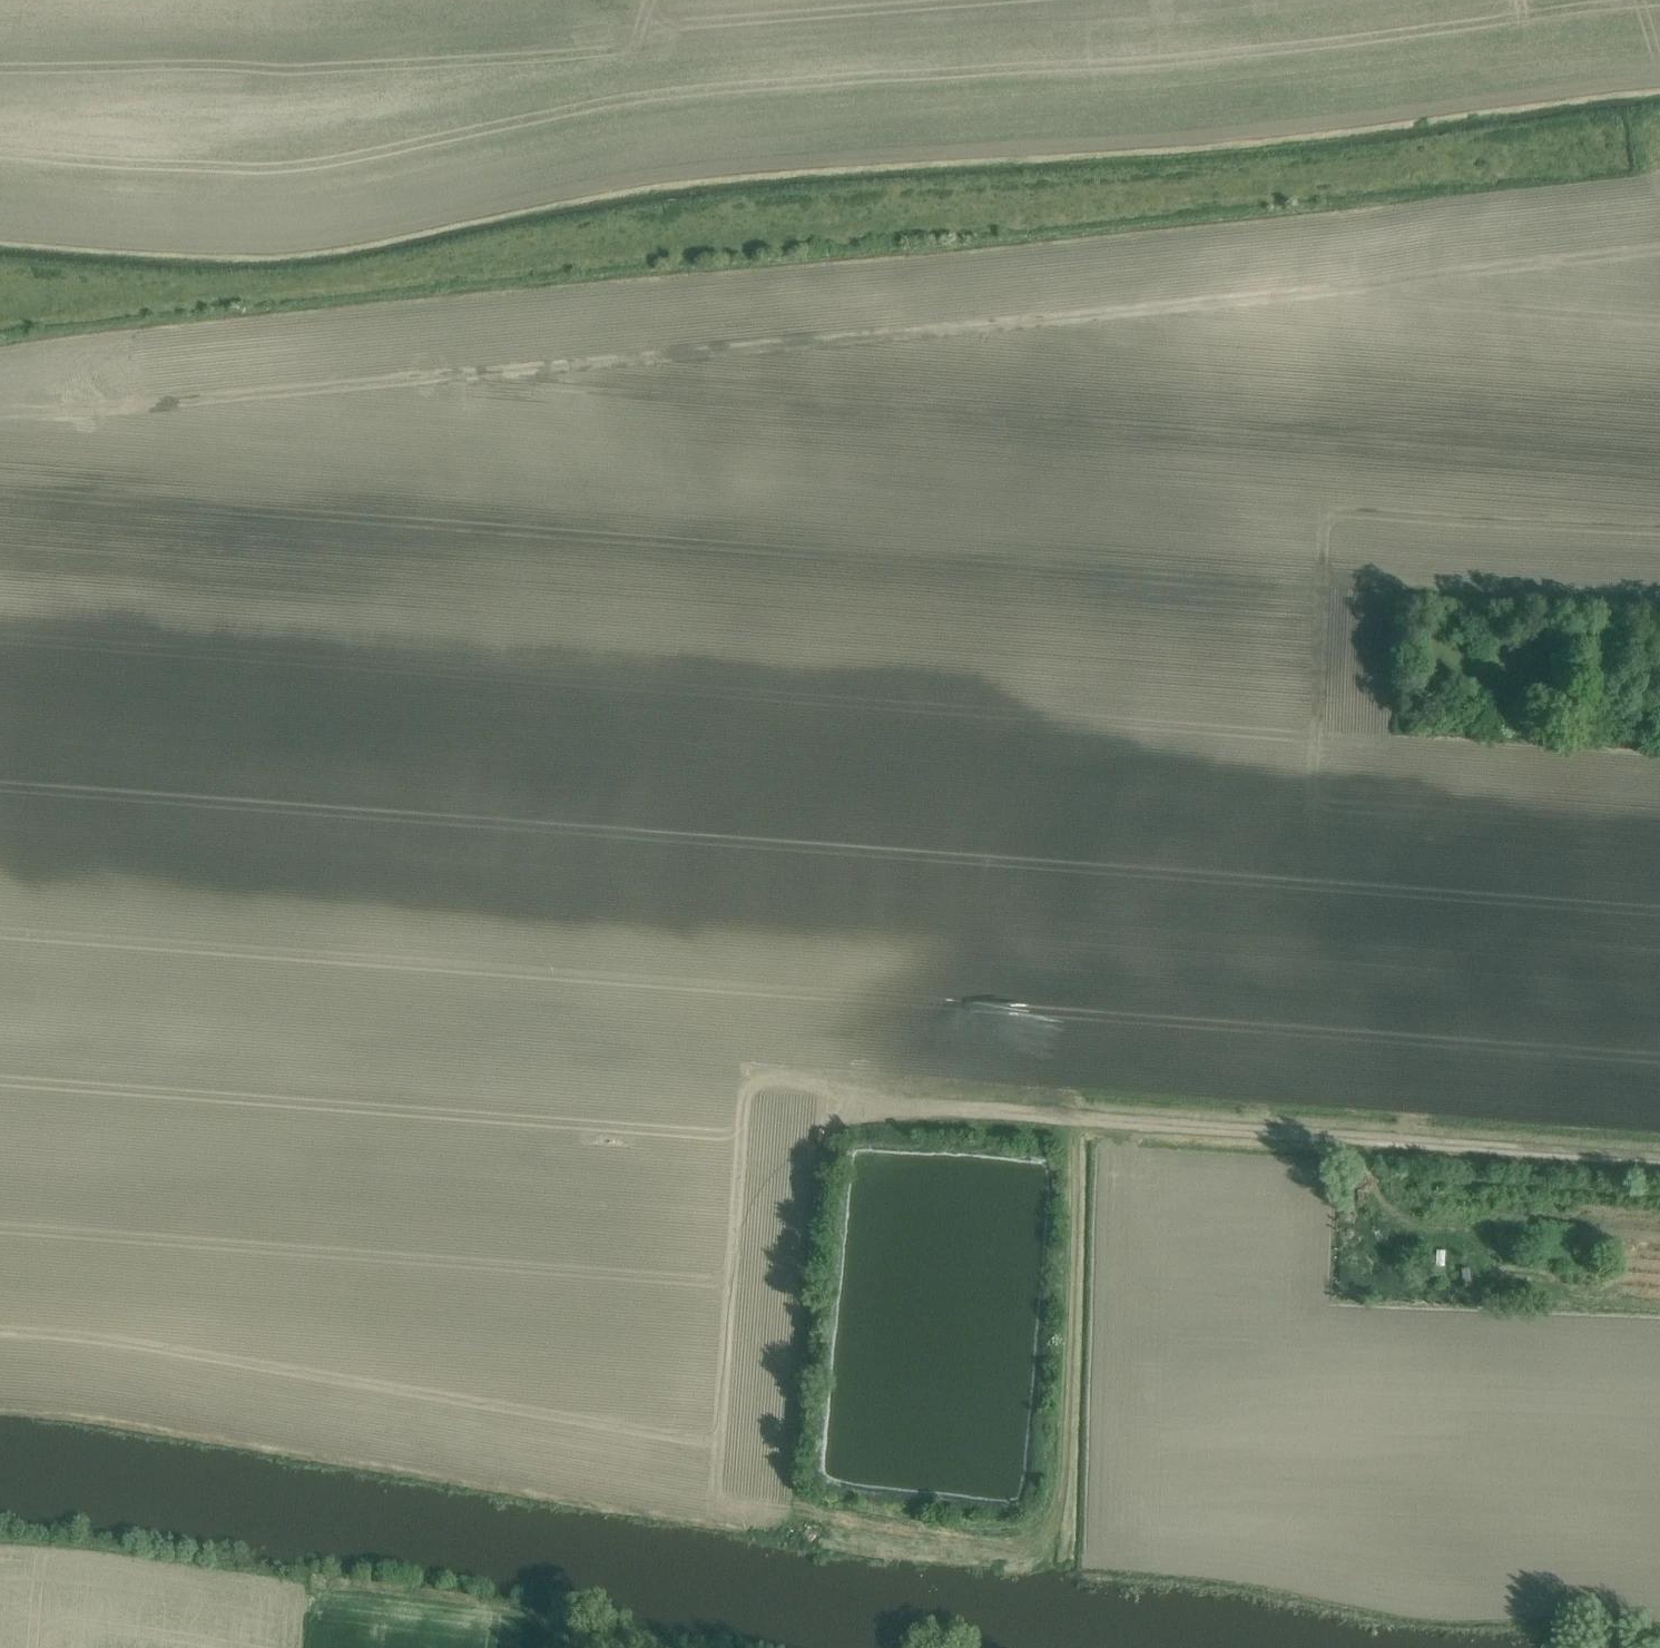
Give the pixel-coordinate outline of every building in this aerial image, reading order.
[(615,1149),(632,1146),(630,1133),(612,1136),(615,1149)]
